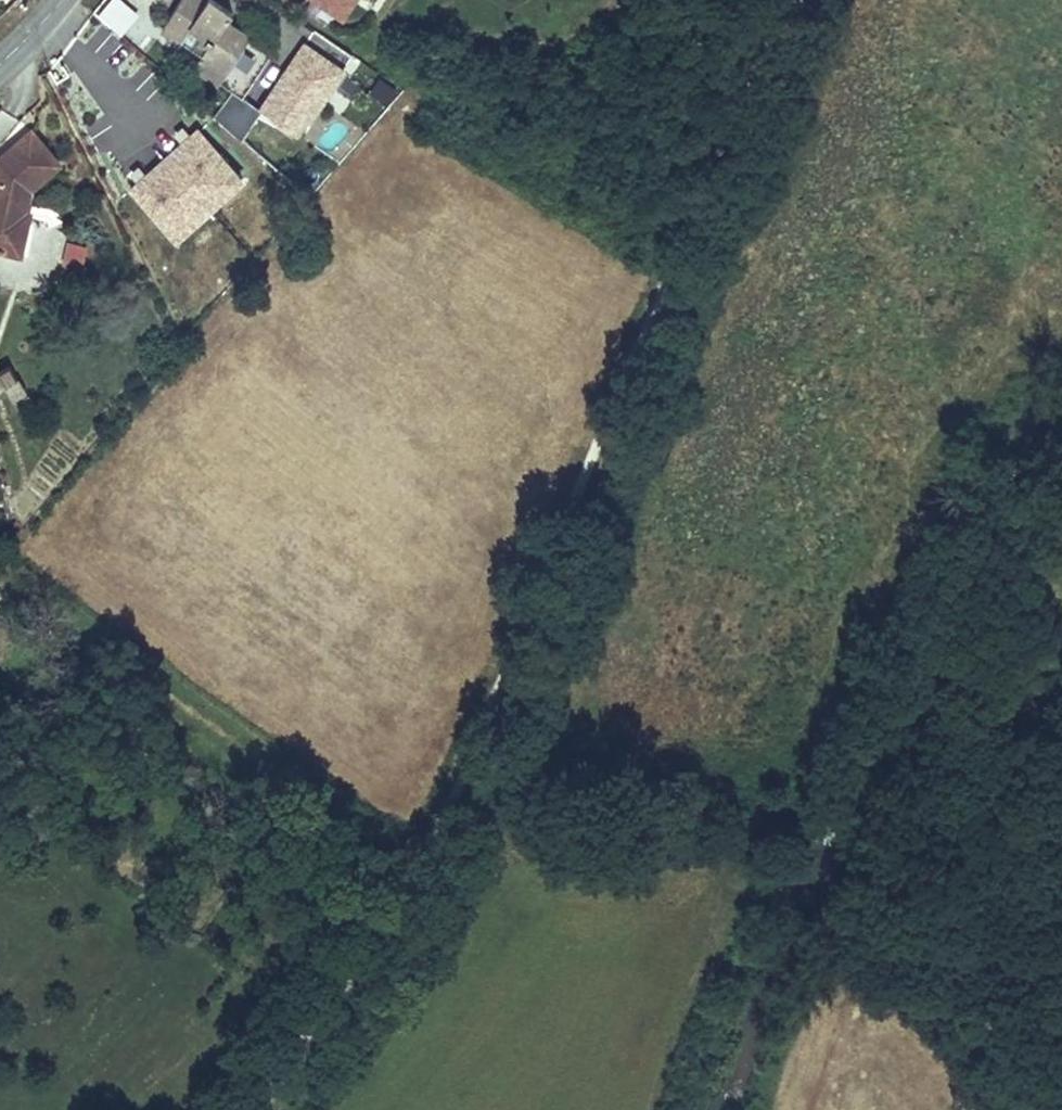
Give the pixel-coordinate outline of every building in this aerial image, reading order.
[(97,20),(126,35),(140,8),(125,0),(108,0),(97,20)] [(227,70),(250,35),(227,21),(232,11),(214,0),(177,0),(160,28),(180,41),(190,24),(211,37),(201,54),(227,70)] [(341,19),(354,0),(313,0),(341,19)] [(349,68),(305,39),(258,108),(302,137),(349,68)] [(201,54),(194,64),(220,81),(227,70),(201,54)] [(243,140),(261,110),(231,91),(213,121),(243,140)] [(200,126),(129,186),(178,244),(249,184),(200,126)] [(10,258),(28,209),(21,207),(23,194),(56,165),(29,135),(0,163),(0,255),(10,258)] [(82,269),(87,245),(68,241),(63,265),(82,269)] [(17,392),(18,372),(0,371),(0,391),(17,392)]
